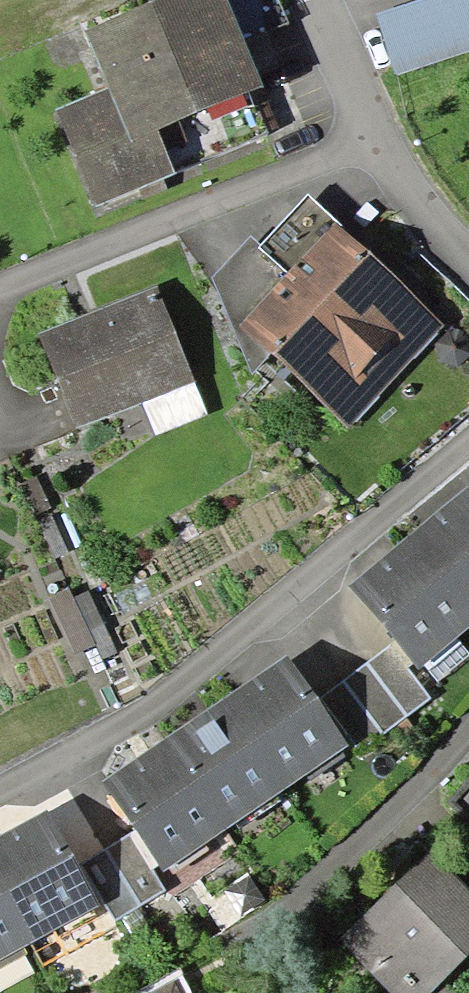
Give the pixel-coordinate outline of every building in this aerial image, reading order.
[(112,100),(66,119),(106,214),(182,182),(166,145),(271,101),(229,0),(205,0),(90,49),(112,100)] [(379,22),(395,78),(468,57),(468,0),(456,0),(379,22)] [(375,258),(311,203),(255,242),(214,288),(253,370),(280,365),(348,432),(447,330),(375,258)] [(162,292),(39,335),(71,427),(194,384),(162,292)] [(359,595),(425,670),(468,631),(468,497),(359,595)] [(296,671),(110,795),(169,884),(355,759),(296,671)] [(0,849),(0,964),(99,909),(49,822),(0,849)] [(353,953),(391,992),(468,992),(468,886),(447,863),(353,953)]
